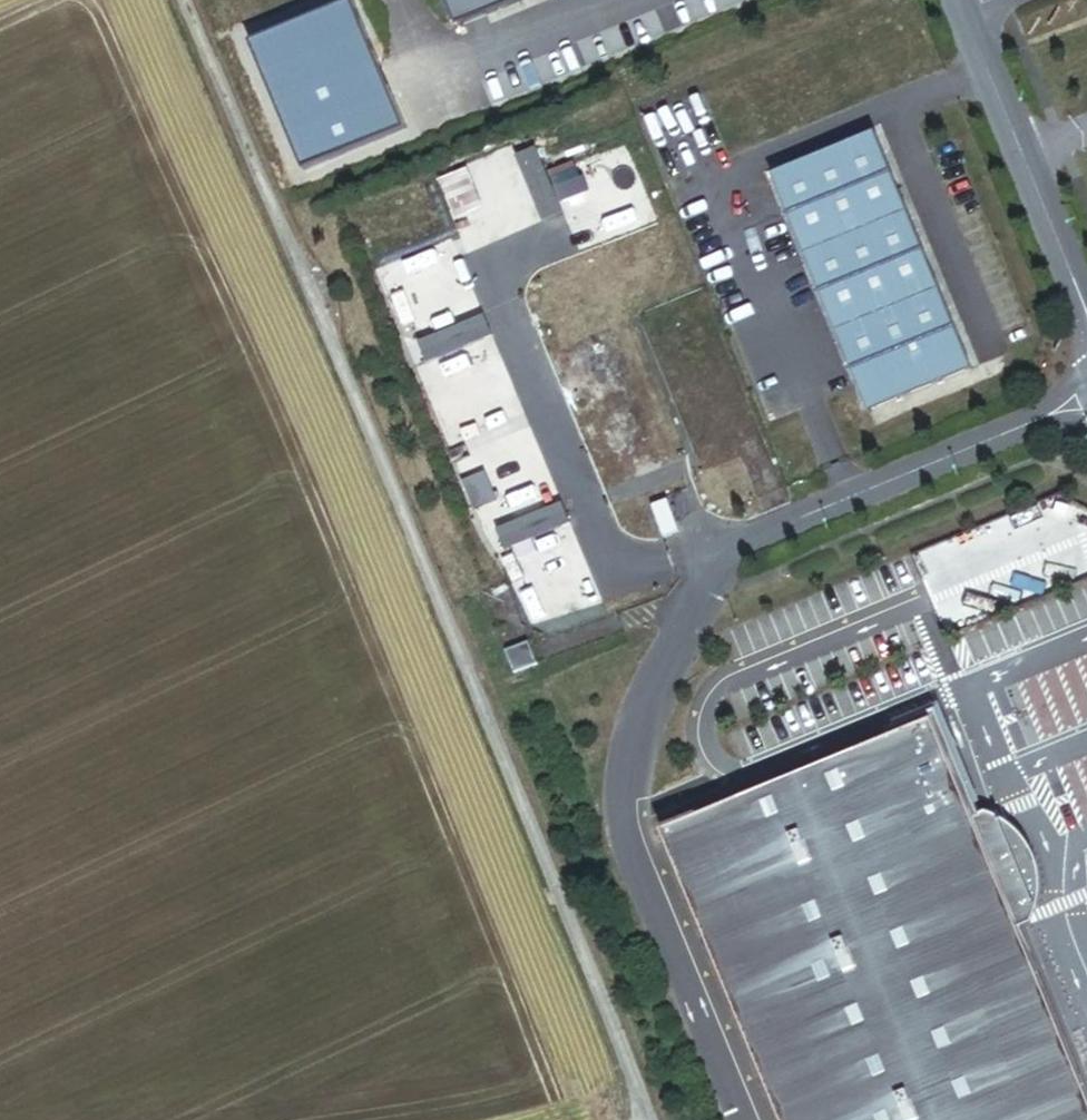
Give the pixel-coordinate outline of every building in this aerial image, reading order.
[(463,23),(520,0),(453,0),(463,23)] [(771,165),(865,402),(969,361),(874,124),(771,165)] [(565,216),(538,149),(517,158),(544,224),(565,216)] [(486,314),(422,340),(430,361),(495,335),(486,314)] [(562,502),(498,528),(506,549),(571,523),(562,502)] [(668,831),(784,1119),(1086,1119),(1086,1096),(1021,929),(1035,923),(1040,891),(1032,861),(1014,832),(992,816),(977,821),(936,724),(668,831)]
